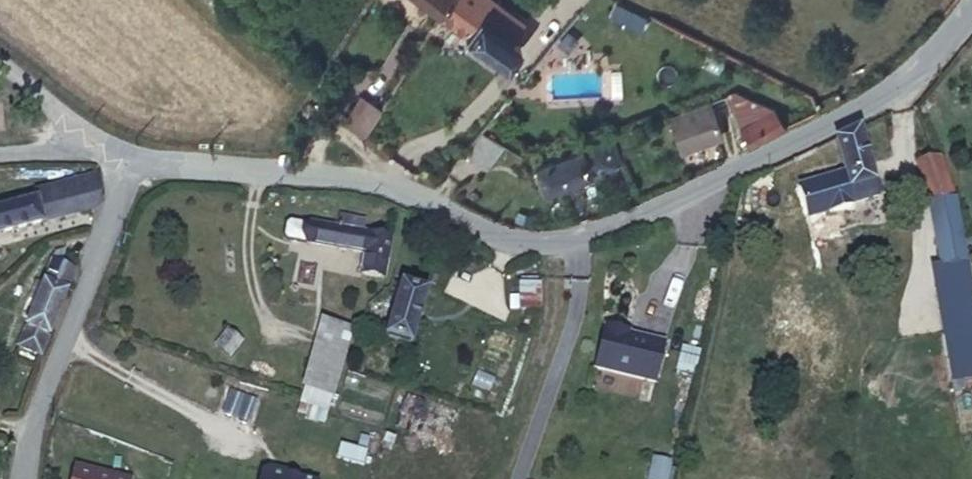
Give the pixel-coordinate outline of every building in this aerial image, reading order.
[(438,14),(449,0),(419,0),(438,14)] [(519,21),(490,0),(449,0),(438,14),(504,63),(518,44),(508,37),(519,21)] [(641,27),(645,13),(611,4),(607,18),(641,27)] [(734,91),(727,93),(736,121),(740,127),(775,109),(734,91)] [(722,137),(719,127),(736,121),(727,93),(667,115),(681,151),(722,137)] [(363,135),(380,108),(359,95),(345,118),(363,135)] [(784,127),(775,109),(740,127),(752,145),(784,127)] [(878,195),(858,128),(835,139),(845,174),(854,203),(878,195)] [(485,166),(502,144),(480,132),(463,152),(485,166)] [(544,190),(620,161),(611,136),(535,165),(544,190)] [(908,242),(913,268),(930,264),(964,258),(950,191),(939,157),(915,162),(929,203),(936,236),(908,242)] [(854,203),(845,174),(820,181),(829,211),(854,203)] [(94,209),(100,203),(95,176),(68,184),(70,193),(37,201),(0,210),(0,233),(94,209)] [(37,201),(70,193),(68,184),(35,192),(37,201)] [(383,278),(390,237),(351,230),(354,218),(338,215),(337,228),(309,224),(306,243),(365,252),(361,274),(383,278)] [(971,376),(971,300),(964,258),(930,264),(952,380),(971,376)] [(39,356),(74,270),(53,261),(18,347),(39,356)] [(410,344),(426,291),(401,283),(385,337),(410,344)] [(615,315),(600,355),(656,377),(671,338),(637,325),(637,323),(615,315)] [(329,409),(352,328),(322,320),(299,401),(329,409)] [(669,458),(649,456),(646,478),(666,478),(669,458)] [(260,464),(255,478),(311,478),(260,464)] [(73,466),(70,478),(129,478),(73,466)]
